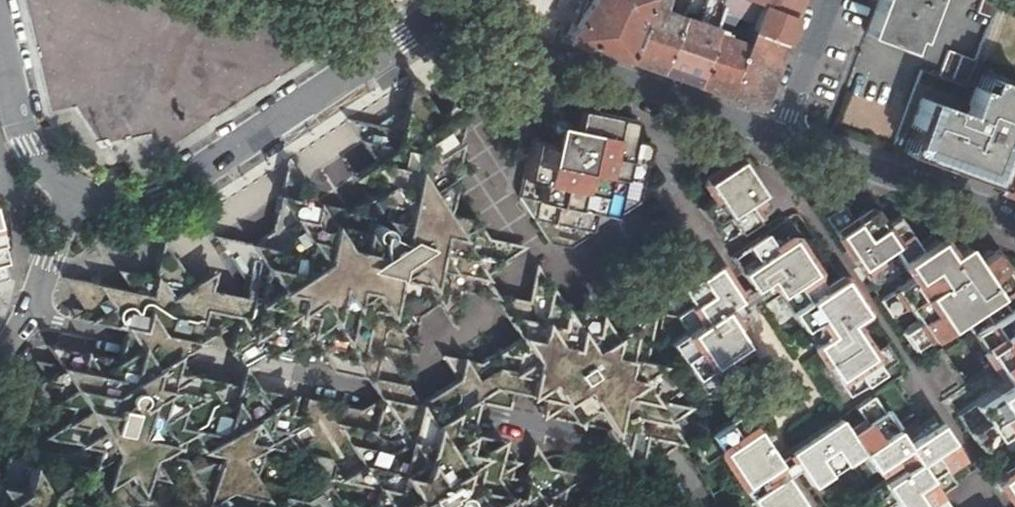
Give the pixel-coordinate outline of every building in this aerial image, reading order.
[(568,31),(565,38),(626,59),(645,7),(647,0),(579,0),(568,31)] [(656,11),(660,0),(647,0),(645,7),(656,11)] [(711,26),(718,5),(720,0),(704,0),(697,21),(711,26)] [(750,16),(756,0),(755,0),(720,0),(718,5),(750,16)] [(750,16),(742,42),(725,93),(755,104),(768,72),(785,27),(790,13),(756,0),(750,16)] [(756,0),(790,13),(795,0),(755,0),(756,0)] [(864,32),(909,49),(914,37),(919,38),(934,0),(876,0),(864,32)] [(989,16),(995,0),(980,0),(975,11),(989,16)] [(657,70),(675,18),(656,11),(645,7),(626,59),(644,65),(657,70)] [(692,82),(710,30),(711,26),(697,21),(677,14),(675,18),(657,70),(678,77),(692,82)] [(742,42),(710,30),(692,82),(711,89),(725,93),(742,42)] [(948,49),(937,73),(963,82),(973,57),(948,49)] [(269,229),(247,243),(211,235),(240,280),(236,294),(207,287),(210,268),(187,283),(159,239),(151,276),(115,268),(126,289),(60,275),(81,307),(69,315),(122,327),(115,357),(43,342),(57,363),(33,359),(43,376),(17,394),(35,399),(32,419),(55,403),(69,406),(65,422),(43,437),(96,449),(91,468),(108,471),(105,482),(107,484),(105,490),(129,475),(144,497),(148,479),(169,482),(155,459),(191,435),(203,452),(221,457),(211,506),(217,506),(236,496),(272,503),(257,480),(264,448),(330,463),(343,483),(375,491),(372,506),(573,506),(563,491),(584,476),(549,468),(531,444),(523,481),(510,479),(514,461),(499,440),(465,432),(471,401),(506,409),(510,392),(539,398),(536,415),(605,430),(636,476),(645,438),(682,445),(667,423),(687,408),(653,400),(660,365),(643,361),(652,308),(610,337),(581,293),(576,312),(563,309),(541,277),(535,267),(532,264),(525,301),(493,294),(481,276),(522,248),(487,238),(448,177),(469,162),(451,158),(462,103),(439,118),(410,76),(399,128),(346,118),(373,161),(350,177),(384,185),(347,209),(314,201),(285,157),(269,229)] [(998,131),(1014,137),(1014,102),(1009,116),(1003,114),(998,131)] [(575,109),(571,127),(591,132),(595,113),(575,109)] [(634,121),(595,113),(591,132),(571,127),(561,125),(558,118),(550,117),(547,119),(545,123),(546,130),(551,132),(549,142),(529,138),(518,196),(548,242),(568,246),(637,201),(649,143),(630,140),(634,121)] [(975,180),(997,188),(1011,148),(1014,137),(998,131),(960,118),(945,113),(928,164),(975,180)] [(1011,148),(997,188),(1014,195),(1014,150),(1011,148)] [(711,197),(694,208),(719,244),(754,221),(743,204),(759,193),(736,157),(700,181),(711,197)] [(857,267),(888,247),(909,278),(877,298),(891,319),(907,309),(915,320),(899,331),(912,351),(961,319),(972,336),(1009,312),(1014,308),(1014,287),(988,248),(973,258),(962,243),(945,253),(938,245),(934,239),(919,248),(896,215),(880,225),(869,209),(853,219),(842,204),(822,217),(845,251),(846,250),(857,267)] [(764,233),(728,257),(752,292),(756,290),(768,281),(800,330),(802,332),(802,331),(818,321),(825,334),(811,343),(810,344),(845,397),(896,361),(883,341),(881,342),(866,352),(848,323),(863,314),(864,313),(841,276),(840,277),(823,287),(791,239),(775,249),(764,233)] [(10,280),(0,243),(0,283),(10,280)] [(724,383),(724,382),(713,366),(743,346),(744,346),(722,312),(730,306),(738,301),(739,301),(715,266),(678,289),(680,291),(689,306),(673,317),(684,333),(668,343),(703,397),(723,384),(724,383)] [(1009,312),(972,336),(1003,381),(954,413),(979,451),(1011,429),(1014,435),(1014,321),(1009,312)] [(800,472),(811,488),(860,455),(870,471),(871,471),(903,450),(908,457),(911,462),(863,494),(871,506),(888,506),(892,504),(894,506),(947,506),(940,496),(956,485),(945,469),(962,458),(938,422),(904,443),(872,394),(852,407),(863,424),(849,433),(838,417),(787,451),(788,453),(800,472)] [(788,479),(775,459),(756,430),(743,411),(691,445),(704,466),(719,456),(754,506),(807,506),(788,479)] [(77,503),(82,475),(50,494),(30,465),(24,490),(2,486),(0,482),(0,506),(95,506),(77,503)] [(997,480),(1014,506),(1014,467),(997,480)]
